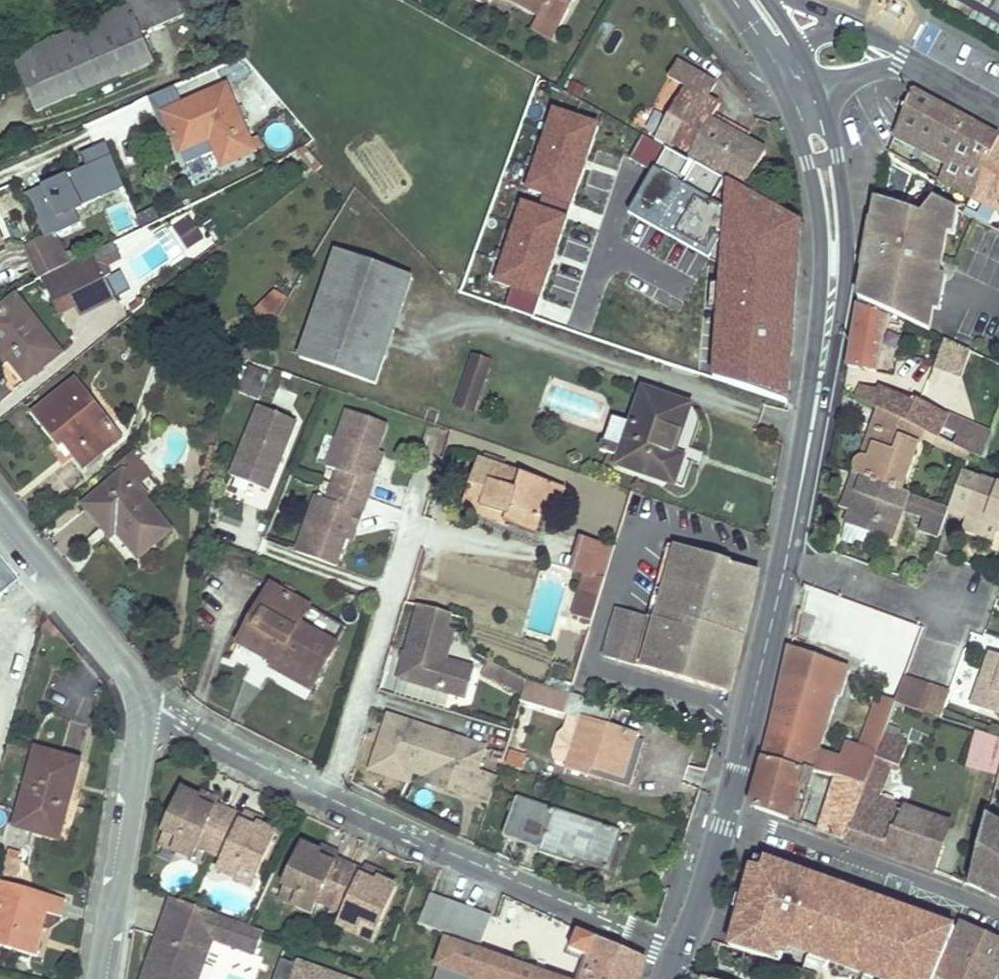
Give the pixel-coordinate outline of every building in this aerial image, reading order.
[(144,35),(190,15),(184,0),(126,0),(130,9),(15,58),(39,113),(155,63),(144,35)] [(562,29),(578,0),(510,0),(562,29)] [(747,143),(711,121),(714,116),(721,105),(709,98),(718,83),(678,61),(668,77),(686,87),(658,137),(747,187),(766,153),(747,143)] [(252,141),(238,109),(228,85),(163,112),(181,152),(209,140),(213,138),(217,145),(212,147),(221,166),(256,151),(252,141)] [(156,107),(180,101),(177,89),(153,94),(156,107)] [(913,91),(895,136),(946,163),(938,179),(998,211),(998,138),(913,91)] [(258,138),(245,106),(244,106),(238,109),(252,141),(258,138)] [(747,143),(751,137),(714,116),(711,121),(747,143)] [(802,224),(680,155),(679,159),(620,125),(615,133),(622,138),(604,172),(777,268),(802,224)] [(65,179),(23,200),(44,237),(80,225),(76,215),(122,192),(107,144),(57,166),(65,179)] [(941,233),(947,205),(934,199),(924,216),(878,201),(859,300),(903,320),(920,274),(938,277),(946,234),(941,233)] [(954,235),(959,211),(947,205),(941,233),(946,234),(954,235)] [(116,211),(120,229),(133,226),(129,208),(116,211)] [(175,233),(193,257),(211,243),(193,219),(175,233)] [(59,254),(53,239),(26,249),(32,265),(59,254)] [(121,262),(112,245),(92,255),(103,279),(110,276),(107,269),(121,262)] [(65,266),(59,254),(32,265),(38,278),(65,266)] [(386,354),(412,278),(339,254),(313,328),(386,354)] [(103,279),(92,255),(57,272),(69,297),(103,279)] [(116,295),(130,290),(122,271),(109,277),(116,295)] [(927,331),(931,311),(939,312),(945,279),(938,277),(920,274),(903,320),(927,331)] [(113,300),(103,279),(69,297),(80,316),(113,300)] [(276,319),(287,301),(274,293),(259,308),(276,319)] [(17,297),(0,311),(0,345),(10,359),(26,380),(61,353),(17,297)] [(876,373),(887,317),(858,305),(847,367),(876,373)] [(662,332),(665,323),(651,317),(647,327),(662,332)] [(386,354),(313,328),(303,357),(376,383),(386,354)] [(942,341),(935,371),(963,377),(971,348),(942,341)] [(0,345),(0,367),(10,359),(0,345)] [(474,412),(491,363),(475,358),(458,406),(474,412)] [(259,400),(270,375),(250,366),(238,391),(259,400)] [(121,437),(76,381),(35,413),(58,444),(64,440),(84,466),(121,437)] [(948,414),(918,399),(915,403),(880,386),(878,388),(859,385),(853,396),(877,408),(925,431),(937,437),(948,414)] [(673,454),(689,407),(646,392),(621,466),(673,483),(683,458),(673,454)] [(871,426),(877,408),(853,396),(844,392),(841,414),(871,426)] [(256,406),(228,476),(272,493),(300,423),(256,406)] [(903,492),(925,431),(877,408),(871,426),(870,429),(875,432),(877,432),(868,456),(867,456),(859,456),(853,466),(856,475),(861,477),(903,492)] [(374,451),(382,424),(342,410),(324,467),(333,470),(328,485),(346,491),(360,495),(371,462),(374,451)] [(987,433),(948,414),(937,437),(971,454),(978,456),(987,433)] [(868,456),(877,432),(875,432),(870,429),(859,456),(867,456),(868,456)] [(210,449),(211,438),(193,435),(192,446),(210,449)] [(381,453),(374,451),(371,462),(377,465),(381,453)] [(154,475),(137,454),(120,467),(119,468),(124,475),(144,499),(151,495),(142,484),(154,475)] [(504,469),(506,463),(486,455),(483,462),(504,469)] [(542,513),(551,486),(504,469),(483,462),(481,461),(467,502),(508,517),(507,523),(535,533),(542,513)] [(965,471),(951,510),(950,511),(968,517),(998,528),(998,529),(998,484),(965,471)] [(851,507),(861,477),(856,475),(852,474),(842,502),(851,507)] [(171,533),(144,499),(124,475),(85,506),(110,537),(118,531),(139,557),(171,533)] [(360,495),(346,491),(328,485),(323,500),(314,497),(295,554),(336,568),(346,538),(349,529),(360,495)] [(556,519),(565,491),(564,490),(552,486),(551,486),(542,513),(556,519)] [(507,523),(508,517),(467,502),(465,509),(507,523)] [(998,528),(968,517),(963,528),(964,528),(993,539),(998,528)] [(356,531),(349,529),(346,538),(352,540),(356,531)] [(758,573),(731,564),(732,562),(668,543),(647,619),(617,610),(604,656),(730,692),(733,683),(758,573)] [(336,646),(299,624),(309,607),(274,587),(240,643),(259,654),(263,649),(279,658),(273,667),(311,689),(336,646)] [(592,621),(599,597),(580,592),(573,615),(591,620),(592,621)] [(421,605),(400,680),(467,699),(476,669),(447,661),(455,631),(448,629),(453,614),(421,605)] [(817,752),(836,692),(840,693),(848,669),(791,649),(765,759),(806,771),(813,773),(836,779),(865,788),(875,756),(847,746),(842,760),(817,752)] [(998,659),(998,657),(992,654),(984,679),(990,681),(991,681),(998,659)] [(991,681),(990,681),(984,679),(974,704),(998,714),(998,659),(991,681)] [(554,664),(551,679),(566,683),(570,667),(554,664)] [(185,678),(174,669),(168,679),(183,689),(185,678)] [(941,717),(949,693),(905,677),(895,702),(941,717)] [(607,726),(612,710),(570,697),(571,694),(528,680),(521,702),(564,716),(565,714),(568,715),(563,729),(557,735),(552,752),(554,760),(567,764),(565,768),(585,774),(588,767),(626,778),(638,736),(607,726)] [(485,746),(385,714),(369,766),(407,778),(408,772),(423,777),(421,782),(462,795),(464,790),(470,792),(477,772),(485,746)] [(904,735),(885,728),(885,730),(882,737),(901,744),(904,735)] [(998,767),(998,737),(975,730),(964,766),(996,776),(998,767)] [(631,787),(646,739),(638,736),(626,778),(588,767),(585,774),(631,788),(631,787)] [(922,837),(929,817),(929,816),(879,797),(892,761),(900,764),(907,746),(901,744),(882,737),(875,756),(865,788),(857,812),(847,840),(934,872),(943,846),(922,837)] [(71,801),(82,762),(38,750),(15,829),(36,835),(38,828),(58,833),(67,800),(71,801)] [(509,752),(505,764),(520,769),(524,757),(509,752)] [(791,821),(806,771),(765,759),(763,759),(751,802),(756,810),(791,821)] [(407,778),(369,766),(368,769),(405,781),(407,778)] [(798,823),(813,773),(806,771),(791,821),(798,823)] [(464,790),(462,795),(488,803),(496,778),(477,772),(470,792),(464,790)] [(857,812),(865,788),(836,779),(829,802),(857,812)] [(210,854),(230,810),(214,803),(212,809),(196,800),(198,796),(183,788),(162,833),(175,840),(170,851),(191,860),(197,847),(210,854)] [(214,803),(217,797),(201,789),(198,796),(196,800),(212,809),(214,803)] [(621,834),(623,829),(520,795),(507,836),(542,848),(541,852),(576,864),(579,855),(611,866),(621,834)] [(58,833),(38,828),(36,835),(60,842),(71,801),(67,800),(58,833)] [(847,840),(857,812),(829,802),(819,831),(847,840)] [(257,875),(276,833),(257,824),(255,828),(239,820),(241,816),(230,810),(210,854),(221,859),(216,870),(237,880),(242,869),(257,875)] [(260,818),(244,810),(241,816),(239,820),(255,828),(257,824),(260,818)] [(943,846),(952,824),(929,816),(929,817),(922,837),(943,846)] [(986,819),(970,884),(998,899),(998,827),(986,819)] [(170,851),(175,840),(162,833),(157,844),(170,851)] [(611,866),(579,855),(576,864),(615,877),(628,837),(621,834),(611,866)] [(332,908),(351,866),(337,859),(335,864),(320,856),(322,852),(305,844),(284,890),(297,895),(293,905),(313,914),(319,902),(332,908)] [(337,859),(340,853),(325,846),(322,852),(320,856),(335,864),(337,859)] [(764,874),(768,863),(756,859),(753,871),(764,874)] [(814,943),(819,926),(837,932),(826,963),(864,976),(865,972),(881,978),(932,978),(933,977),(952,936),(940,932),(943,924),(903,910),(902,914),(894,911),(895,907),(869,898),(867,902),(859,899),(860,895),(822,882),(821,885),(805,880),(806,876),(768,863),(764,874),(753,871),(744,900),(750,903),(747,915),(814,943)] [(384,872),(369,864),(365,873),(364,875),(379,883),(381,878),(384,872)] [(376,928),(396,886),(381,878),(379,883),(364,875),(365,873),(351,866),(332,908),(343,913),(339,924),(357,933),(363,921),(376,928)] [(251,886),(257,875),(242,869),(237,880),(251,886)] [(821,885),(822,882),(806,876),(805,880),(821,885)] [(47,913),(59,916),(64,900),(34,892),(34,896),(26,893),(27,889),(0,882),(0,883),(0,946),(31,955),(40,925),(43,926),(47,913)] [(293,905),(297,895),(284,890),(279,899),(293,905)] [(482,946),(492,916),(431,894),(421,924),(480,946),(482,946)] [(169,898),(148,960),(152,962),(150,967),(146,966),(141,978),(198,978),(212,939),(254,954),(262,931),(250,927),(187,904),(169,898)] [(747,915),(750,903),(744,900),(741,913),(747,915)] [(741,913),(731,949),(780,964),(785,949),(809,957),(806,964),(824,970),(826,963),(837,932),(819,926),(814,943),(747,915),(741,913)] [(371,939),(376,928),(363,921),(357,933),(371,939)] [(998,970),(998,939),(963,923),(937,978),(933,977),(932,978),(995,978),(998,970)] [(952,936),(955,929),(943,924),(940,932),(952,936)] [(35,956),(43,926),(40,925),(31,955),(35,956)] [(647,958),(578,930),(571,949),(592,958),(584,978),(640,978),(647,958)] [(479,950),(442,937),(434,962),(433,963),(476,978),(501,978),(509,960),(479,950)] [(405,963),(409,953),(399,949),(395,960),(405,963)] [(290,978),(354,978),(296,960),(290,978)] [(509,960),(501,978),(564,978),(509,960)]
